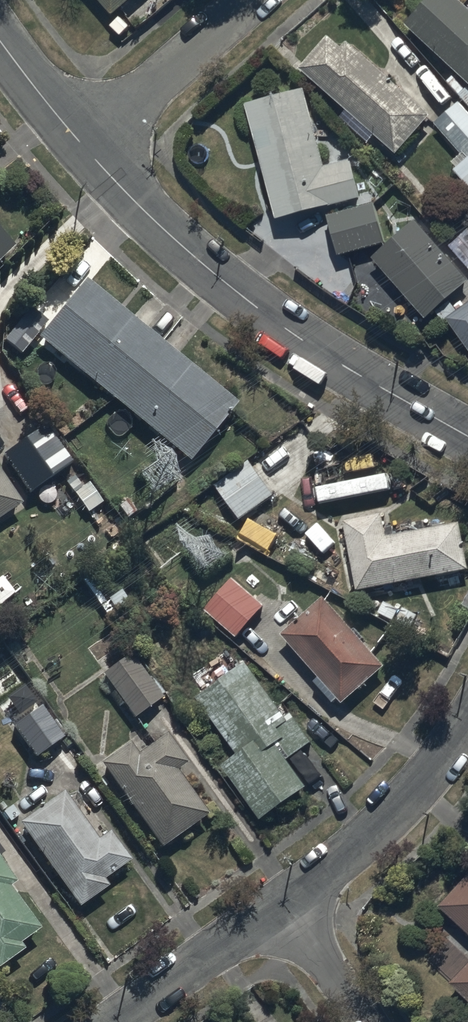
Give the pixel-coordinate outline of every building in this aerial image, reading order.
[(112,26),(142,0),(89,0),(112,26)] [(406,34),(467,91),(467,17),(449,0),(437,0),(406,34)] [(299,77),(343,118),(337,124),(368,152),(375,144),(396,163),(432,125),(349,48),(341,56),(328,45),(299,77)] [(303,98),(244,115),(278,231),(361,206),(350,169),(326,176),(303,98)] [(459,107),(435,129),(462,160),(452,170),(457,175),(454,178),(467,193),(467,117),(459,107)] [(374,210),(324,225),(336,265),(385,250),(374,210)] [(414,227),(372,266),(427,327),(467,290),(467,286),(414,227)] [(0,231),(0,256),(13,244),(0,231)] [(448,251),(467,274),(467,235),(448,251)] [(235,400),(82,276),(34,335),(186,459),(235,400)] [(446,327),(467,356),(467,310),(446,327)] [(271,493),(246,458),(212,483),(237,517),(271,493)] [(19,501),(0,474),(0,514),(19,501)] [(379,510),(340,518),(353,589),(465,568),(456,521),(384,535),(379,510)] [(249,515),(240,530),(269,547),(278,531),(249,515)] [(260,603),(228,576),(201,609),(233,636),(260,603)] [(382,665),(320,596),(279,633),(340,701),(382,665)] [(161,694),(128,649),(99,670),(132,716),(161,694)] [(281,715),(242,661),(193,696),(233,752),(218,762),(258,818),(305,785),(284,756),(307,740),(287,711),(281,715)] [(59,734),(37,705),(9,725),(30,754),(59,734)] [(135,751),(126,738),(94,761),(158,847),(204,813),(170,767),(182,759),(161,731),(135,751)] [(95,836),(61,788),(16,820),(76,904),(105,884),(100,877),(127,858),(106,828),(95,836)] [(0,860),(0,963),(21,948),(15,940),(35,926),(4,884),(13,878),(0,860)] [(438,901),(467,929),(467,869),(438,901)] [(453,978),(467,992),(467,962),(453,978)]
